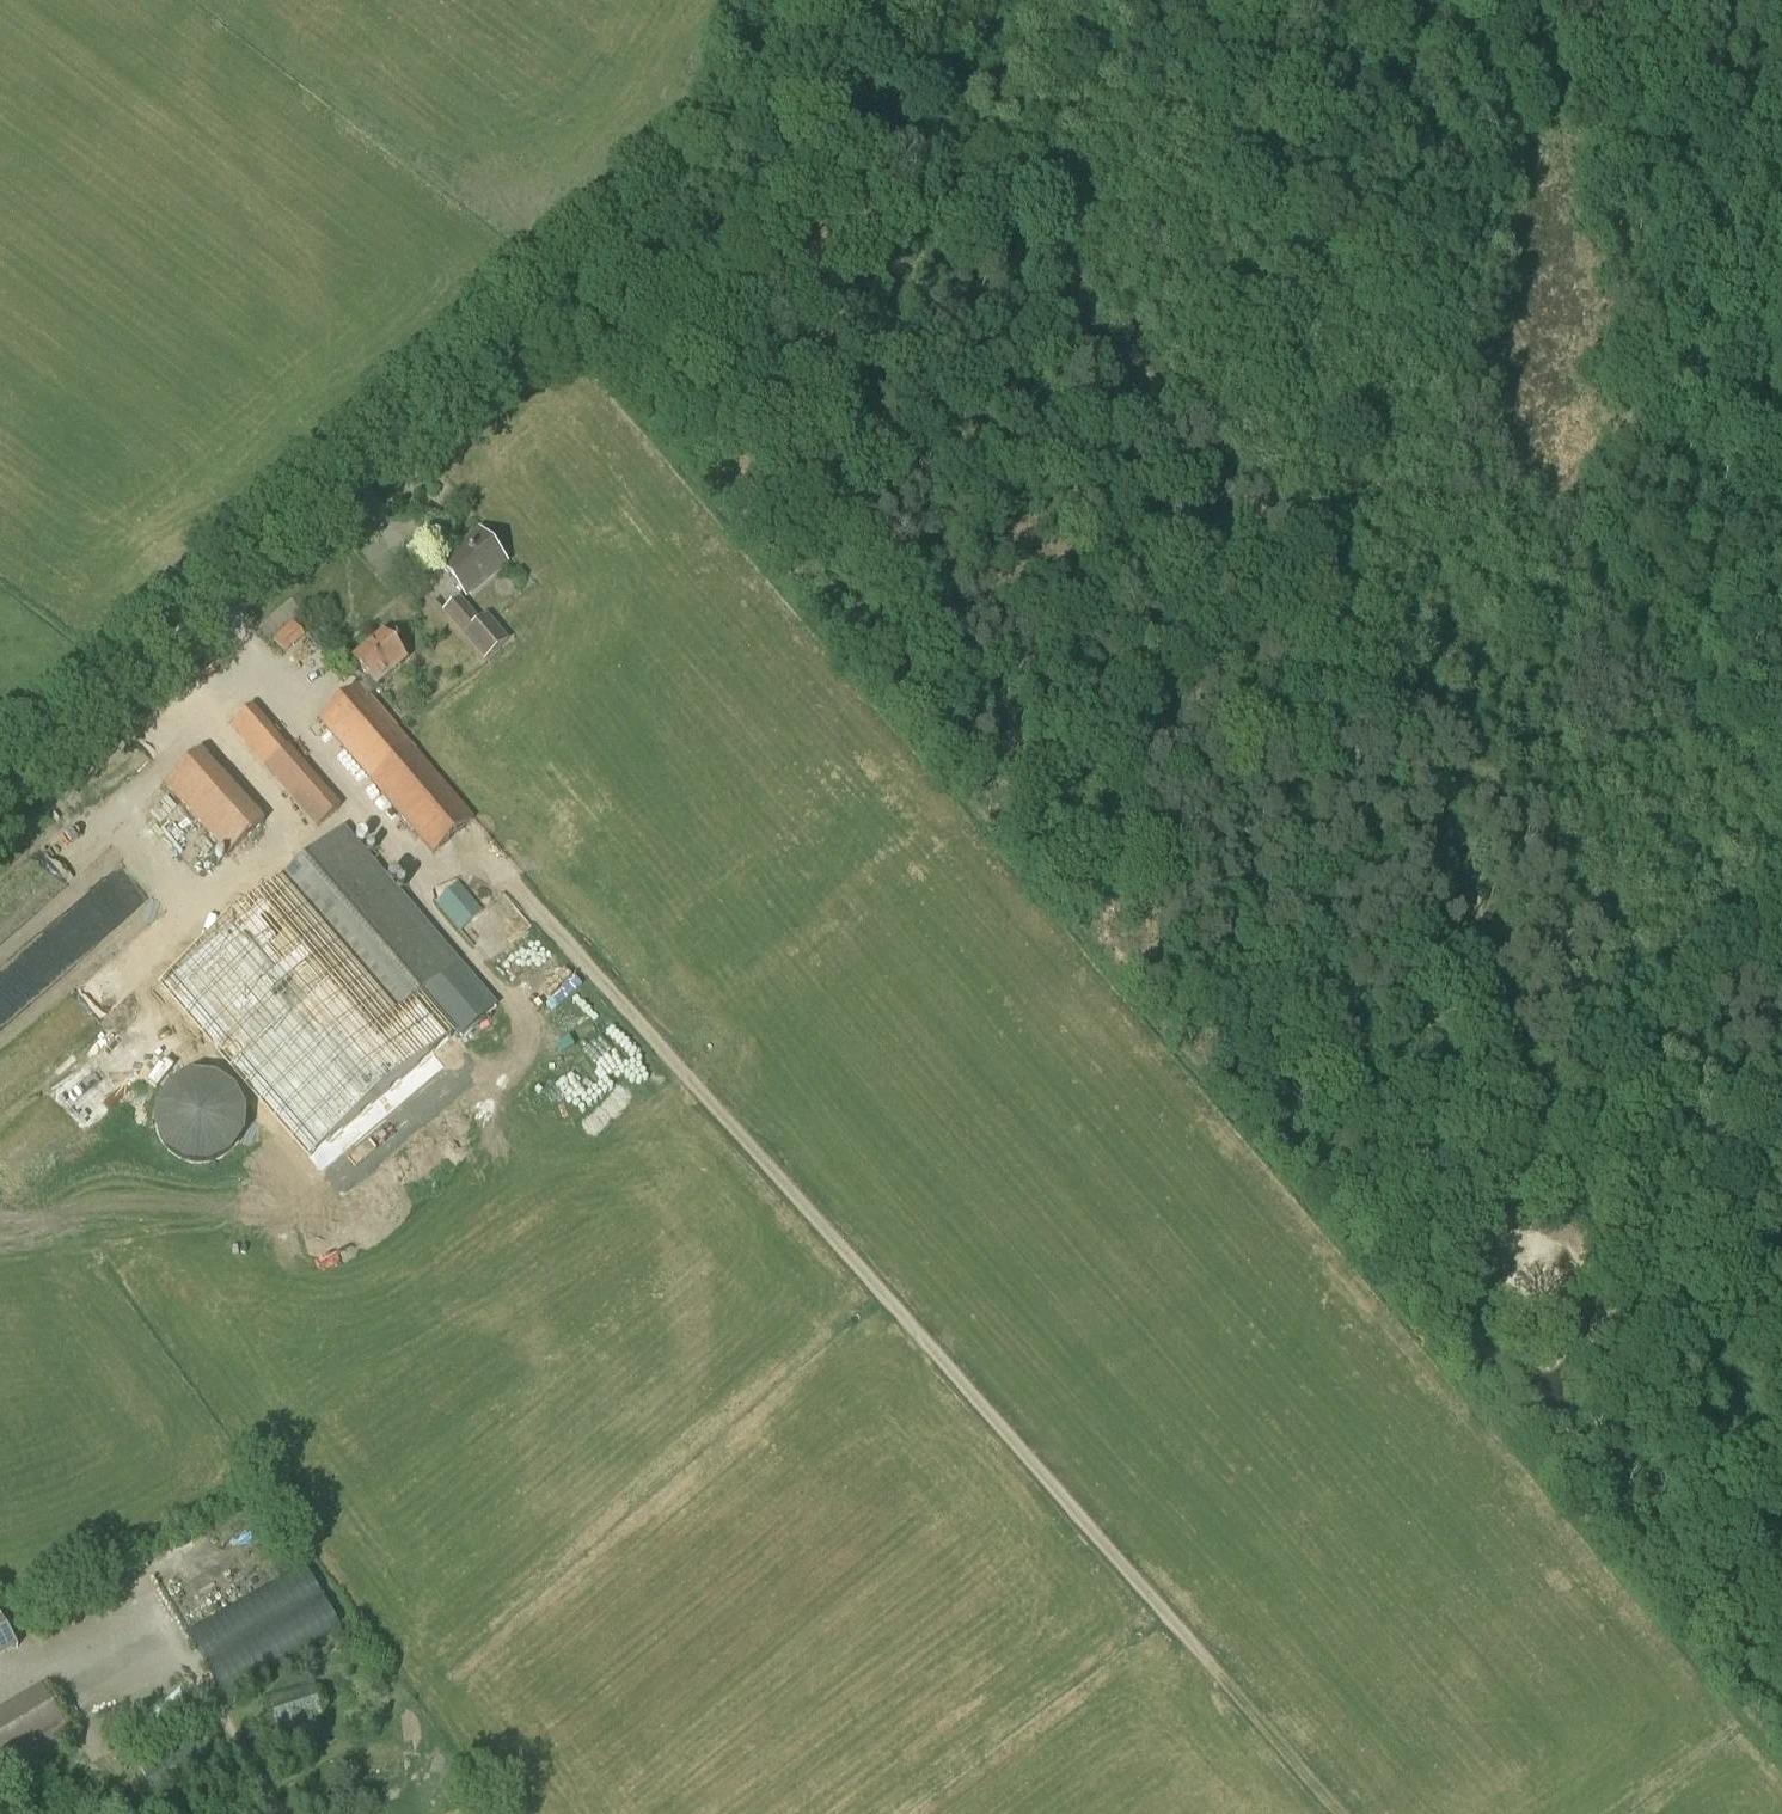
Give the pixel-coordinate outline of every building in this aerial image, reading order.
[(506,562),(481,533),(456,554),(455,553),(440,565),(466,596),(506,562)] [(480,620),(460,597),(460,596),(441,612),(484,663),(510,641),(487,615),(480,620)] [(378,689),(375,686),(408,659),(386,632),(353,659),(369,679),(360,686),(359,685),(318,720),(432,854),(475,819),(370,696),(378,689)] [(251,709),(229,727),(317,827),(338,809),(251,709)] [(227,856),(266,821),(202,750),(163,784),(227,856)] [(378,1034),(460,964),(344,827),(262,897),(378,1034)] [(445,898),(468,928),(488,913),(466,882),(445,898)] [(289,1044),(272,1058),(257,1040),(247,1047),(277,1084),(324,1046),(289,1002),(278,1010),(305,1044),(295,1051),(289,1044)] [(294,1110),(311,1092),(299,1082),(283,1099),(294,1110)] [(241,1592),(211,1604),(190,1613),(209,1659),(242,1646),(235,1630),(251,1624),(243,1605),(246,1604),(241,1592)] [(29,1649),(18,1627),(0,1636),(0,1664),(29,1649)] [(69,1739),(40,1689),(0,1713),(0,1779),(69,1739)] [(322,1717),(313,1689),(263,1706),(272,1733),(322,1717)]
